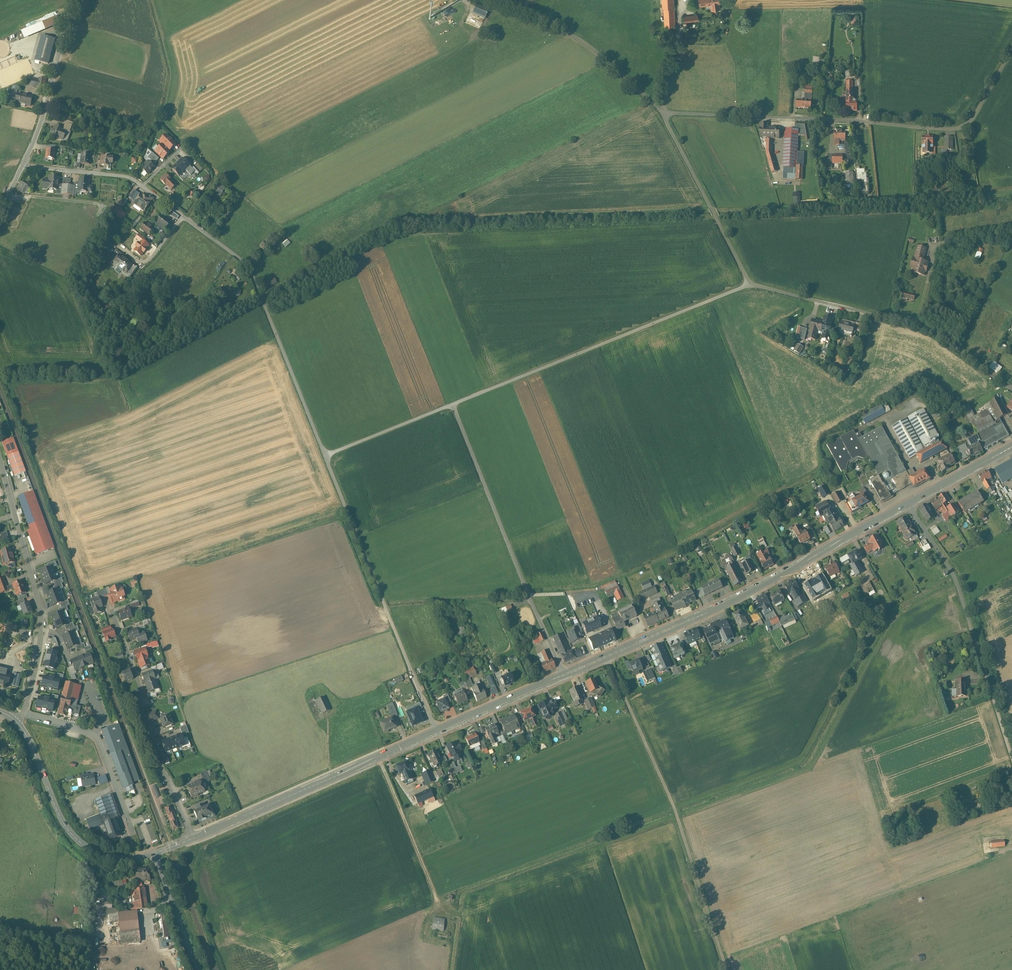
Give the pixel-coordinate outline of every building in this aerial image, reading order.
[(660,7),(664,7),(665,26),(675,26),(673,0),(659,0),(660,7)] [(700,6),(711,5),(711,10),(720,9),(719,0),(699,0),(700,6)] [(489,9),(477,4),(472,14),(484,19),(489,9)] [(853,15),(849,20),(853,23),(857,18),(853,15)] [(57,17),(21,31),(24,39),(60,25),(57,17)] [(54,39),(42,36),(35,61),(48,64),(54,39)] [(824,68),(824,60),(819,60),(819,57),(813,57),(813,67),(824,68)] [(46,79),(38,78),(38,80),(37,88),(44,89),(46,79)] [(852,82),(846,82),(846,112),(856,111),(856,102),(852,102),(852,82)] [(808,90),(805,89),(804,101),(797,100),(796,108),(810,109),(812,87),(808,86),(808,90)] [(32,97),(17,94),(15,103),(21,104),(21,106),(25,107),(25,105),(30,106),(32,97)] [(73,123),(65,120),(62,126),(71,129),(73,123)] [(779,129),(767,128),(767,124),(760,124),(760,133),(761,134),(761,138),(767,138),(772,139),(779,139),(779,129)] [(805,125),(796,124),(795,130),(798,130),(798,136),(806,136),(805,125)] [(61,129),(54,127),(51,136),(59,140),(63,141),(66,132),(67,132),(61,129)] [(795,130),(785,129),(783,168),(796,168),(796,166),(798,136),(798,130),(795,130)] [(845,132),(835,132),(834,145),(839,145),(839,142),(845,142),(845,137),(849,137),(849,132),(845,132)] [(176,145),(166,135),(160,142),(162,145),(169,151),(176,145)] [(933,137),(922,137),(922,146),(923,146),(922,154),(932,154),(933,137)] [(772,139),(767,138),(766,153),(771,173),(777,172),(771,153),(772,139)] [(169,151),(162,145),(155,152),(163,160),(170,152),(169,151)] [(55,151),(47,150),(46,159),(54,160),(55,151)] [(159,159),(152,153),(148,158),(154,164),(159,159)] [(91,155),(81,154),(81,160),(80,163),(80,164),(89,165),(91,155)] [(842,155),(832,155),(832,164),(842,164),(842,155)] [(113,159),(101,157),(100,166),(109,167),(109,163),(112,164),(113,159)] [(182,159),(172,169),(179,177),(190,166),(182,159)] [(148,162),(145,165),(143,171),(147,175),(154,167),(148,162)] [(200,172),(194,167),(192,169),(198,175),(200,172)] [(796,168),(783,168),(783,179),(796,180),(796,168)] [(859,192),(867,191),(866,168),(857,169),(859,192)] [(166,175),(160,180),(165,186),(166,185),(171,190),(176,186),(171,181),(171,180),(166,175)] [(59,178),(49,177),(49,181),(43,181),(42,189),(56,191),(58,191),(59,186),(59,183),(58,183),(59,178)] [(63,179),(63,187),(62,195),(69,196),(70,186),(71,180),(63,179)] [(88,180),(79,180),(79,184),(79,192),(88,193),(88,192),(92,193),(92,187),(88,187),(88,180)] [(20,182),(16,190),(24,194),(28,185),(20,182)] [(214,191),(218,196),(226,188),(222,184),(214,191)] [(141,195),(134,190),(129,197),(135,202),(141,195)] [(151,202),(141,195),(135,202),(134,204),(144,211),(151,202)] [(113,204),(108,211),(113,215),(118,207),(113,204)] [(175,214),(169,209),(166,213),(172,217),(175,214)] [(121,210),(116,216),(122,220),(126,214),(121,210)] [(163,217),(162,217),(161,219),(157,224),(160,226),(159,227),(162,229),(162,228),(165,230),(170,223),(167,220),(167,219),(165,219),(163,217)] [(154,229),(145,222),(140,229),(149,236),(154,229)] [(142,241),(144,242),(146,240),(139,234),(136,238),(141,242),(142,241)] [(146,249),(149,246),(144,242),(142,241),(141,242),(140,244),(138,243),(135,247),(137,248),(134,251),(141,256),(143,253),(144,254),(147,250),(146,249)] [(919,256),(918,260),(913,259),(911,264),(915,265),(913,273),(923,276),(925,271),(926,272),(926,271),(925,271),(926,267),(924,267),(924,265),(927,266),(927,265),(926,265),(927,263),(922,261),(926,249),(918,247),(915,255),(919,256)] [(121,255),(116,251),(112,256),(114,257),(117,260),(120,255),(120,256),(121,255)] [(120,256),(120,255),(117,260),(114,257),(110,263),(117,268),(121,271),(129,277),(136,267),(120,256)] [(266,288),(276,283),(274,277),(263,282),(266,288)] [(239,287),(233,290),(235,296),(241,293),(239,287)] [(915,296),(901,292),(900,297),(914,301),(915,296)] [(913,305),(908,304),(907,305),(903,304),(901,313),(910,315),(913,305)] [(832,320),(824,318),(823,323),(820,332),(823,332),(821,339),(825,340),(826,340),(827,338),(828,334),(829,334),(831,326),(829,326),(829,324),(831,324),(832,320)] [(823,323),(812,320),(808,339),(815,340),(817,331),(820,332),(823,323)] [(854,324),(842,321),(838,334),(848,336),(847,342),(850,343),(849,349),(853,350),(855,340),(854,340),(855,339),(856,338),(856,337),(855,336),(854,335),(855,330),(854,330),(853,329),(854,327),(853,326),(854,324)] [(862,325),(854,323),(854,324),(853,326),(854,327),(853,329),(854,330),(855,330),(860,332),(862,325)] [(807,331),(801,329),(801,328),(800,328),(798,338),(804,340),(807,331)] [(847,342),(844,341),(840,352),(847,354),(849,349),(850,343),(847,342)] [(994,361),(989,367),(996,374),(1002,368),(994,361)] [(999,398),(984,406),(986,411),(969,420),(981,443),(996,435),(993,429),(1002,424),(999,419),(1008,415),(999,398)] [(880,406),(861,417),(865,424),(884,413),(880,406)] [(939,437),(923,409),(892,427),(910,459),(916,456),(920,464),(947,449),(942,441),(938,443),(936,439),(939,437)] [(996,435),(981,443),(984,449),(986,448),(987,448),(988,447),(991,445),(992,446),(993,445),(996,443),(997,443),(998,442),(1009,436),(1002,424),(993,429),(996,435)] [(906,472),(881,427),(862,438),(859,433),(855,435),(853,431),(826,446),(841,473),(847,470),(847,469),(848,463),(857,458),(863,460),(864,461),(868,458),(875,472),(877,476),(879,475),(881,480),(889,494),(912,482),(909,478),(908,475),(906,472)] [(966,441),(969,447),(978,442),(975,437),(966,441)] [(13,438),(2,442),(7,456),(18,452),(13,438)] [(969,447),(966,449),(971,457),(982,450),(978,442),(969,447)] [(18,452),(7,456),(14,476),(26,472),(18,452)] [(950,455),(936,462),(938,466),(937,467),(938,470),(940,469),(942,473),(949,469),(948,468),(955,464),(950,455)] [(995,471),(1002,484),(1011,479),(1011,462),(995,471)] [(915,474),(912,468),(906,472),(908,475),(909,478),(915,474)] [(915,474),(909,478),(912,482),(914,487),(926,480),(926,481),(930,479),(924,469),(915,474)] [(987,471),(978,476),(981,481),(981,480),(988,493),(993,490),(989,483),(992,481),(991,479),(991,478),(987,471)] [(877,476),(875,472),(871,474),(868,472),(865,474),(865,476),(865,477),(863,477),(859,479),(860,482),(866,478),(869,484),(871,486),(872,486),(881,480),(879,475),(877,476)] [(869,484),(866,478),(860,482),(863,487),(869,484)] [(889,494),(881,480),(872,486),(881,503),(891,497),(889,494)] [(829,495),(824,487),(818,490),(823,498),(829,495)] [(862,496),(856,499),(855,498),(852,500),(857,510),(862,508),(861,507),(868,503),(864,495),(866,493),(864,488),(859,491),(862,496)] [(54,548),(33,492),(18,497),(30,530),(28,531),(35,552),(39,554),(42,552),(42,553),(48,551),(48,550),(54,548)] [(843,500),(838,492),(832,496),(836,504),(843,500)] [(977,492),(968,498),(974,507),(983,501),(977,492)] [(945,493),(938,498),(942,505),(945,510),(948,508),(947,506),(945,503),(949,501),(945,493)] [(938,498),(931,503),(935,510),(942,505),(938,498)] [(974,507),(968,498),(958,504),(964,513),(974,507)] [(843,527),(834,510),(830,512),(825,502),(815,508),(820,515),(823,516),(822,517),(824,521),(825,521),(828,520),(834,531),(843,527)] [(931,513),(926,505),(919,509),(923,517),(931,513)] [(950,517),(945,510),(942,505),(945,509),(941,511),(944,515),(942,516),(944,520),(950,517)] [(957,513),(952,505),(948,508),(945,510),(950,517),(957,513)] [(931,513),(923,517),(926,522),(933,517),(931,513)] [(907,517),(897,523),(907,541),(916,535),(907,517)] [(739,524),(743,532),(750,528),(746,520),(739,524)] [(802,533),(798,526),(791,530),(794,535),(795,534),(800,544),(810,539),(805,532),(802,533)] [(762,536),(758,538),(762,548),(767,546),(762,536)] [(879,540),(877,537),(871,539),(872,540),(868,542),(869,544),(873,550),(874,552),(877,550),(879,551),(882,543),(880,540),(879,540)] [(926,539),(918,543),(923,552),(931,549),(926,539)] [(873,550),(869,544),(864,547),(867,553),(873,550)] [(739,555),(735,547),(731,549),(735,557),(739,555)] [(11,549),(0,552),(2,560),(5,561),(6,565),(14,562),(11,549)] [(766,550),(757,555),(761,562),(760,563),(764,570),(773,565),(769,558),(768,558),(767,556),(768,555),(766,550)] [(857,552),(848,557),(852,564),(851,565),(857,576),(863,573),(857,562),(861,560),(861,559),(863,558),(861,554),(859,555),(857,552)] [(731,556),(722,561),(725,567),(734,562),(731,556)] [(752,567),(749,561),(748,562),(741,565),(746,575),(755,571),(752,567)] [(833,563),(825,568),(827,572),(827,573),(828,576),(829,576),(830,577),(838,572),(837,570),(833,563)] [(732,566),(726,569),(734,586),(742,582),(738,575),(737,575),(732,566)] [(48,569),(40,572),(43,578),(54,574),(52,568),(52,567),(48,569)] [(54,574),(43,578),(45,585),(53,582),(57,580),(54,574)] [(821,576),(805,586),(813,600),(830,590),(821,576)] [(718,580),(702,588),(705,596),(722,588),(718,580)] [(21,581),(12,584),(16,596),(26,593),(21,581)] [(794,581),(785,586),(790,594),(791,593),(798,606),(806,602),(802,596),(800,597),(796,590),(798,589),(794,581)] [(869,582),(858,588),(862,594),(872,588),(869,582)] [(120,586),(110,590),(111,592),(110,592),(114,602),(118,601),(118,599),(124,597),(121,588),(120,586)] [(617,586),(605,591),(608,597),(614,594),(619,592),(617,586)] [(654,586),(645,590),(648,597),(657,593),(654,586)] [(667,587),(661,589),(665,598),(670,595),(667,587)] [(54,591),(47,594),(49,600),(61,596),(58,590),(58,589),(54,591)] [(645,590),(639,593),(642,599),(648,597),(645,590)] [(691,593),(688,594),(686,591),(680,594),(680,595),(686,607),(689,605),(688,604),(695,601),(691,593)] [(619,592),(614,594),(617,601),(623,598),(620,592),(619,592)] [(783,600),(779,592),(770,597),(774,605),(779,602),(781,602),(783,601),(783,600)] [(680,595),(674,598),(676,601),(672,603),(675,611),(682,608),(683,609),(686,608),(686,607),(680,595)] [(765,595),(756,600),(760,608),(762,607),(765,611),(762,613),(764,616),(771,612),(767,604),(769,603),(765,595)] [(61,596),(49,600),(51,607),(59,604),(63,602),(61,596)] [(99,598),(90,601),(92,608),(93,608),(98,606),(98,608),(99,608),(102,606),(99,598)] [(659,599),(651,603),(655,613),(659,622),(668,617),(665,609),(664,609),(661,602),(660,602),(659,599)] [(25,603),(24,604),(24,605),(21,606),(23,609),(21,610),(24,616),(32,612),(28,602),(25,603)] [(503,614),(513,610),(510,604),(500,608),(503,614)] [(632,606),(617,613),(619,616),(612,619),(617,630),(624,627),(622,622),(637,616),(632,606)] [(749,607),(732,615),(739,630),(756,621),(749,607)] [(129,609),(119,612),(122,620),(132,617),(129,609)] [(59,613),(52,616),(54,623),(66,618),(63,612),(59,613)] [(655,613),(644,618),(648,626),(659,622),(655,613)] [(792,615),(784,618),(784,617),(778,620),(779,623),(781,626),(794,620),(792,615)] [(777,617),(769,620),(772,626),(779,623),(778,620),(777,617)] [(66,618),(54,623),(56,629),(64,626),(68,625),(66,618)] [(597,618),(582,625),(587,634),(601,628),(597,618)] [(730,630),(726,621),(718,624),(717,624),(719,627),(721,632),(718,633),(722,642),(724,641),(725,643),(733,639),(729,630),(730,630)] [(572,632),(568,634),(572,643),(581,639),(578,632),(576,627),(571,630),(572,632)] [(714,630),(712,627),(703,631),(708,641),(717,637),(714,630)] [(103,633),(102,633),(104,638),(106,638),(107,642),(111,640),(111,639),(115,637),(113,629),(111,630),(103,633)] [(144,633),(139,635),(136,629),(127,632),(130,641),(137,638),(139,644),(147,641),(144,633)] [(692,630),(691,631),(695,642),(701,639),(699,634),(697,629),(693,631),(692,630)] [(610,631),(588,640),(593,651),(615,641),(610,631)] [(689,633),(684,635),(689,644),(695,642),(691,631),(689,632),(689,633)] [(70,634),(62,637),(65,643),(76,639),(74,632),(70,634)] [(545,640),(542,633),(537,635),(540,642),(545,640)] [(569,652),(561,634),(553,638),(560,656),(569,652)] [(717,637),(708,641),(710,646),(719,642),(717,637)] [(76,639),(65,643),(67,650),(75,647),(79,645),(76,639)] [(654,654),(665,650),(662,644),(652,648),(654,654)] [(681,644),(671,649),(675,657),(677,656),(678,657),(681,656),(685,655),(684,653),(685,652),(681,644)] [(585,655),(582,648),(575,651),(576,653),(573,654),(575,659),(585,655)] [(144,649),(134,652),(140,668),(150,665),(150,664),(148,659),(144,649)] [(48,650),(47,656),(46,656),(45,661),(44,667),(55,670),(59,653),(48,650)] [(546,650),(541,653),(545,663),(540,665),(544,673),(555,668),(551,660),(546,650)] [(656,660),(667,656),(665,650),(654,654),(657,660),(656,660)] [(569,652),(560,656),(564,664),(575,659),(572,651),(569,652)] [(89,654),(71,661),(73,666),(75,671),(93,664),(89,654)] [(659,666),(669,661),(667,656),(656,660),(659,666)] [(639,660),(630,664),(632,669),(633,672),(642,668),(639,660)] [(669,661),(659,666),(662,672),(672,667),(669,661)] [(73,666),(67,669),(70,676),(76,673),(75,671),(73,666)] [(473,667),(464,671),(467,679),(476,675),(473,667)] [(655,679),(650,668),(644,671),(648,682),(655,679)] [(7,675),(8,671),(0,669),(0,684),(8,686),(11,676),(7,675)] [(152,671),(142,675),(145,683),(151,681),(151,682),(155,680),(154,676),(157,675),(155,670),(152,671)] [(130,671),(117,676),(120,683),(125,681),(125,682),(133,679),(130,671)] [(514,683),(510,674),(501,678),(501,680),(500,680),(502,685),(504,684),(505,688),(511,686),(510,685),(514,683)] [(61,680),(55,679),(55,678),(50,677),(44,676),(41,687),(58,691),(61,680)] [(491,676),(486,678),(490,688),(491,688),(495,686),(491,676)] [(155,680),(151,682),(151,681),(145,683),(149,692),(151,692),(154,690),(158,689),(155,680)] [(472,686),(469,680),(464,682),(467,688),(472,686)] [(586,684),(590,693),(589,694),(589,695),(590,696),(590,697),(591,697),(592,697),(595,695),(599,698),(605,691),(600,687),(598,688),(594,680),(586,684)] [(965,681),(957,682),(957,691),(965,691),(965,681)] [(74,685),(66,683),(62,698),(71,700),(74,685)] [(483,690),(480,684),(471,688),(473,694),(477,702),(486,698),(483,690)] [(492,689),(489,690),(492,696),(498,693),(495,686),(491,688),(492,689)] [(578,687),(569,691),(574,704),(583,700),(578,687)] [(463,692),(454,696),(458,705),(464,703),(464,702),(467,701),(463,692)] [(55,701),(50,699),(45,698),(44,698),(39,697),(36,708),(53,712),(55,701)] [(330,710),(324,697),(316,701),(322,714),(330,710)] [(62,698),(60,705),(58,715),(67,717),(68,710),(69,707),(70,707),(70,704),(71,700),(62,698)] [(445,699),(436,703),(440,713),(449,709),(447,704),(445,699)] [(547,702),(543,703),(543,704),(542,704),(541,704),(537,706),(542,718),(547,716),(548,719),(553,716),(551,711),(556,708),(553,701),(548,704),(547,702)] [(81,707),(70,704),(70,707),(69,707),(68,710),(73,711),(72,715),(78,717),(81,707)] [(393,704),(387,707),(392,719),(398,716),(393,704)] [(414,710),(406,713),(412,727),(423,722),(417,709),(414,710)] [(534,717),(531,709),(520,714),(523,721),(527,720),(528,722),(529,721),(532,728),(537,725),(533,717),(534,717)] [(156,711),(146,715),(149,723),(159,719),(156,711)] [(561,713),(554,716),(559,728),(566,725),(564,720),(561,713)] [(169,715),(160,718),(164,728),(173,725),(169,715)] [(518,726),(513,716),(507,719),(512,731),(519,728),(518,726)] [(393,719),(380,725),(384,735),(397,729),(393,719)] [(507,719),(500,722),(504,732),(505,734),(506,734),(512,731),(507,719)] [(140,781),(119,724),(102,730),(119,775),(120,774),(127,793),(134,790),(133,786),(134,786),(133,783),(140,781)] [(494,725),(485,729),(488,737),(492,746),(497,743),(493,735),(498,733),(494,725)] [(186,726),(180,728),(182,735),(189,733),(186,726)] [(181,735),(174,738),(162,742),(163,747),(164,748),(166,753),(177,748),(177,749),(185,746),(181,735)] [(475,735),(466,739),(469,747),(471,746),(472,749),(480,746),(475,735)] [(461,759),(454,744),(447,747),(450,755),(452,754),(455,762),(461,759)] [(436,751),(428,755),(431,762),(430,763),(432,768),(433,768),(437,766),(437,765),(439,764),(439,763),(438,760),(439,759),(436,751)] [(167,754),(161,756),(164,765),(170,763),(167,754)] [(405,762),(395,767),(399,775),(402,774),(405,782),(412,779),(408,771),(409,771),(405,762)] [(454,765),(450,766),(453,775),(458,773),(454,765)] [(432,773),(434,777),(438,775),(439,778),(443,776),(441,769),(432,773)] [(206,771),(200,774),(202,781),(203,781),(204,784),(210,781),(206,771)] [(430,771),(421,775),(426,786),(427,785),(432,783),(435,782),(430,771)] [(94,774),(81,776),(83,788),(96,786),(94,774)] [(106,775),(97,778),(100,786),(108,783),(106,775)] [(195,784),(187,787),(191,798),(192,797),(192,799),(198,797),(197,795),(204,792),(200,782),(203,781),(202,781),(200,782),(200,781),(196,783),(195,784)] [(430,790),(414,797),(417,804),(433,797),(430,790)] [(120,817),(112,795),(107,797),(115,819),(120,817)] [(107,797),(107,796),(95,801),(100,815),(86,820),(90,830),(104,825),(109,840),(122,836),(115,819),(107,797)] [(203,804),(196,807),(197,810),(194,812),(199,823),(206,819),(214,815),(209,804),(204,806),(203,804)] [(171,812),(169,807),(165,808),(173,830),(177,828),(175,823),(177,822),(173,812),(171,812)] [(149,880),(149,875),(148,870),(135,872),(136,877),(136,881),(141,881),(149,880)] [(122,879),(113,880),(114,893),(123,892),(123,889),(122,879)] [(135,890),(130,891),(132,910),(133,910),(136,910),(147,908),(144,889),(140,889),(135,890)] [(112,901),(95,902),(96,911),(113,909),(112,901)] [(118,913),(120,933),(139,931),(137,911),(118,913)] [(166,912),(157,913),(161,939),(170,937),(166,912)] [(445,919),(433,918),(432,928),(443,929),(445,919)] [(139,931),(120,933),(121,945),(141,943),(139,931)]
